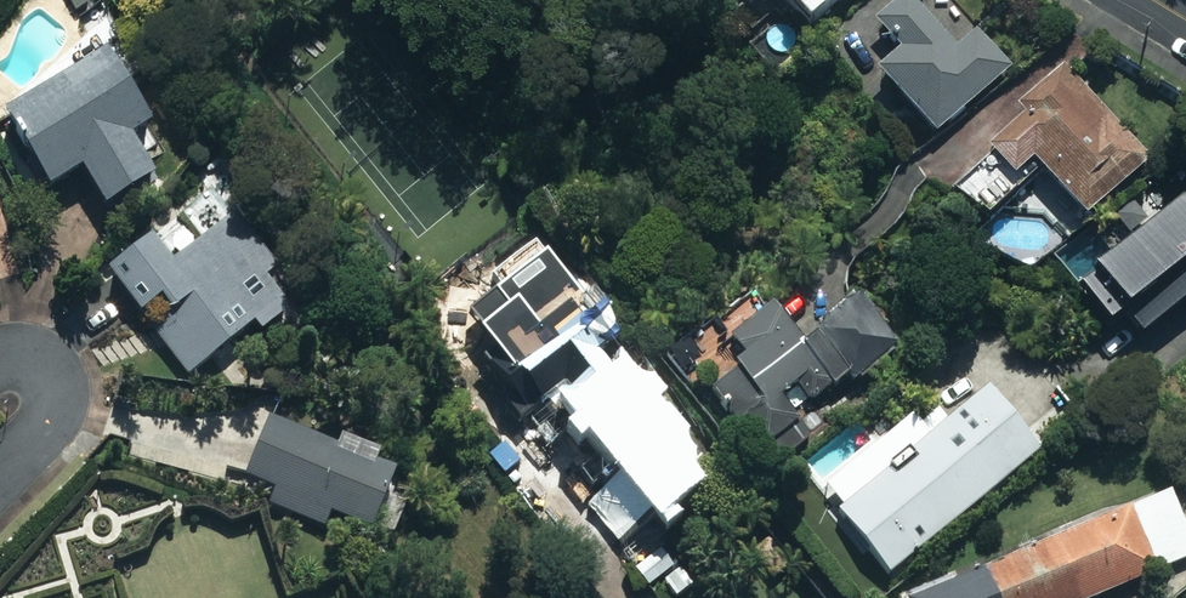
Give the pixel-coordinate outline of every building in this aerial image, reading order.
[(748,0),(725,0),(735,11),(748,0)] [(791,38),(836,0),(759,0),(791,38)] [(928,139),(1005,70),(971,33),(949,53),(901,0),(897,0),(865,28),(891,56),(870,75),(928,139)] [(49,190),(83,169),(109,211),(158,181),(133,139),(149,130),(105,57),(5,117),(49,190)] [(1079,110),(1059,90),(984,161),(1005,183),(1023,167),(1075,223),(1144,158),(1089,100),(1079,110)] [(1126,241),(1061,295),(1095,336),(1155,286),(1175,310),(1185,300),(1185,205),(1179,197),(1158,213),(1144,196),(1111,223),(1126,241)] [(140,243),(96,279),(130,321),(150,305),(175,337),(163,347),(187,376),(243,332),(250,341),(291,308),(226,228),(166,276),(140,243)] [(530,300),(525,293),(471,337),(484,354),(466,368),(492,400),(501,392),(505,397),(530,377),(614,482),(595,498),(630,541),(681,500),(665,479),(670,475),(656,457),(672,444),(578,327),(589,318),(557,278),(530,300)] [(770,315),(725,353),(743,374),(709,403),(761,463),(803,428),(783,405),(801,390),(827,420),(898,360),(852,305),(800,349),(770,315)] [(909,423),(826,492),(843,513),(832,522),(886,586),(1041,457),(993,401),(988,405),(982,398),(951,424),(942,413),(918,433),(909,423)] [(386,476),(259,422),(232,482),(360,537),(386,476)] [(916,597),(1102,597),(1185,563),(1185,544),(1165,494),(916,597)]
